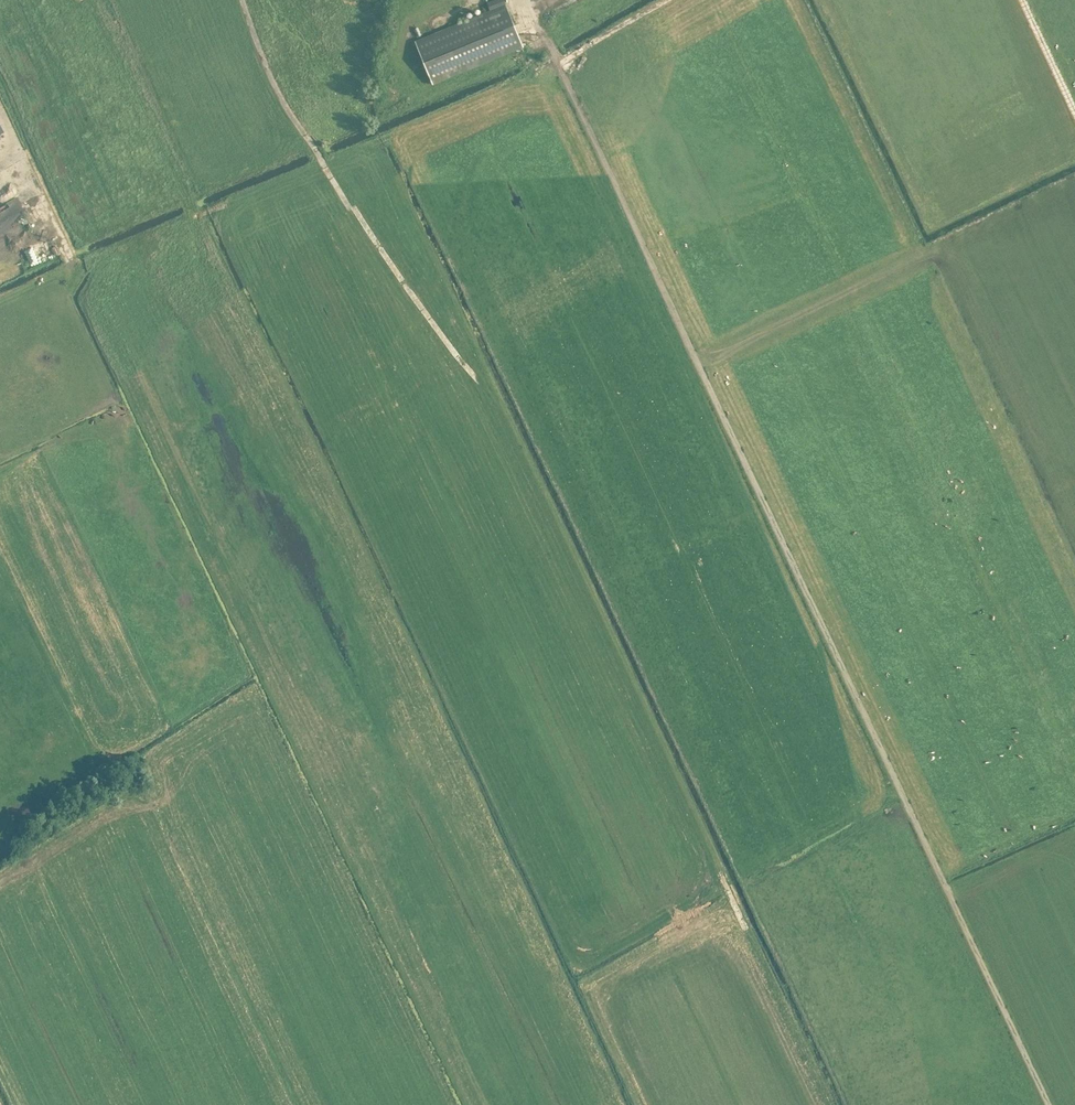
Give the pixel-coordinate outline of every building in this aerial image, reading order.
[(416,37),(434,79),(523,42),(506,0),(489,0),(491,6),(416,37)] [(33,208),(39,206),(36,195),(30,197),(33,208)]
